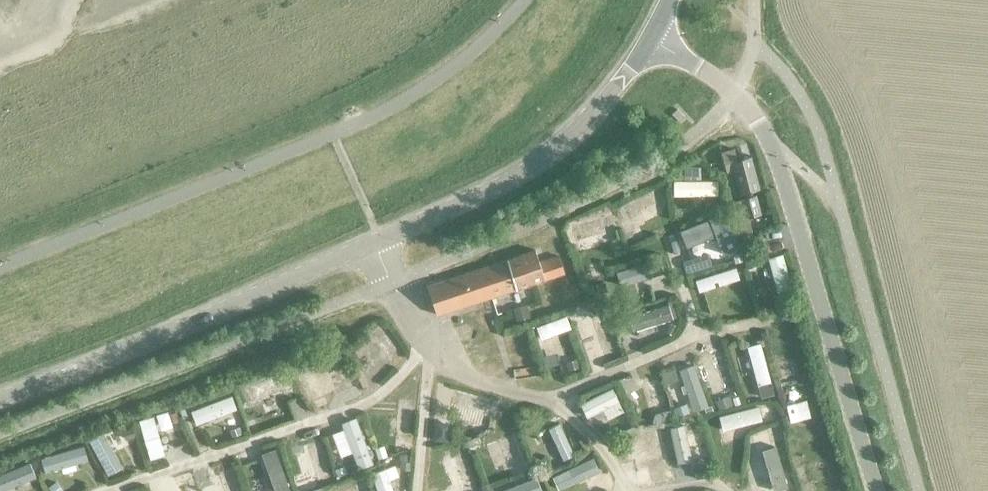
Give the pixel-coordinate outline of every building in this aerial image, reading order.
[(740,194),(759,188),(749,156),(736,160),(732,148),(719,152),(723,163),(729,161),(740,194)] [(745,216),(759,212),(754,196),(732,203),(741,229),(748,226),(745,216)] [(436,315),(564,273),(558,257),(539,263),(535,250),(507,260),(427,287),(436,315)] [(525,304),(512,308),(516,321),(530,317),(525,304)] [(110,428),(89,440),(109,476),(123,469),(114,452),(121,448),(110,428)]
